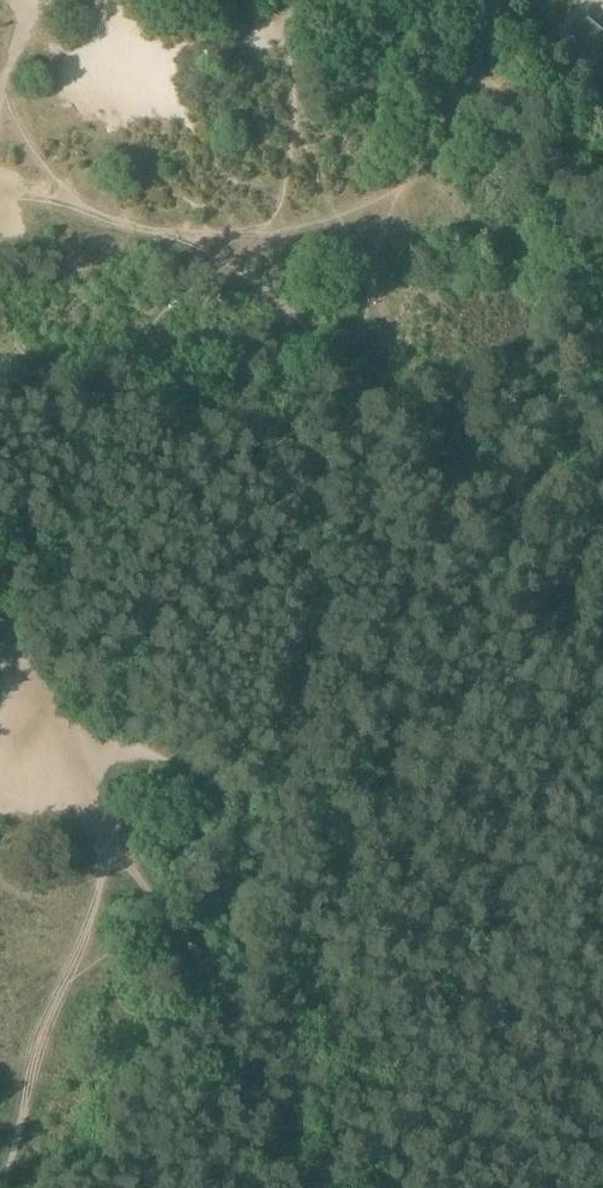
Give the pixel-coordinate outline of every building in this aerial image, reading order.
[(561,37),(575,48),(596,23),(582,12),(561,37)] [(596,23),(575,48),(589,60),(602,42),(602,29),(596,23)]
